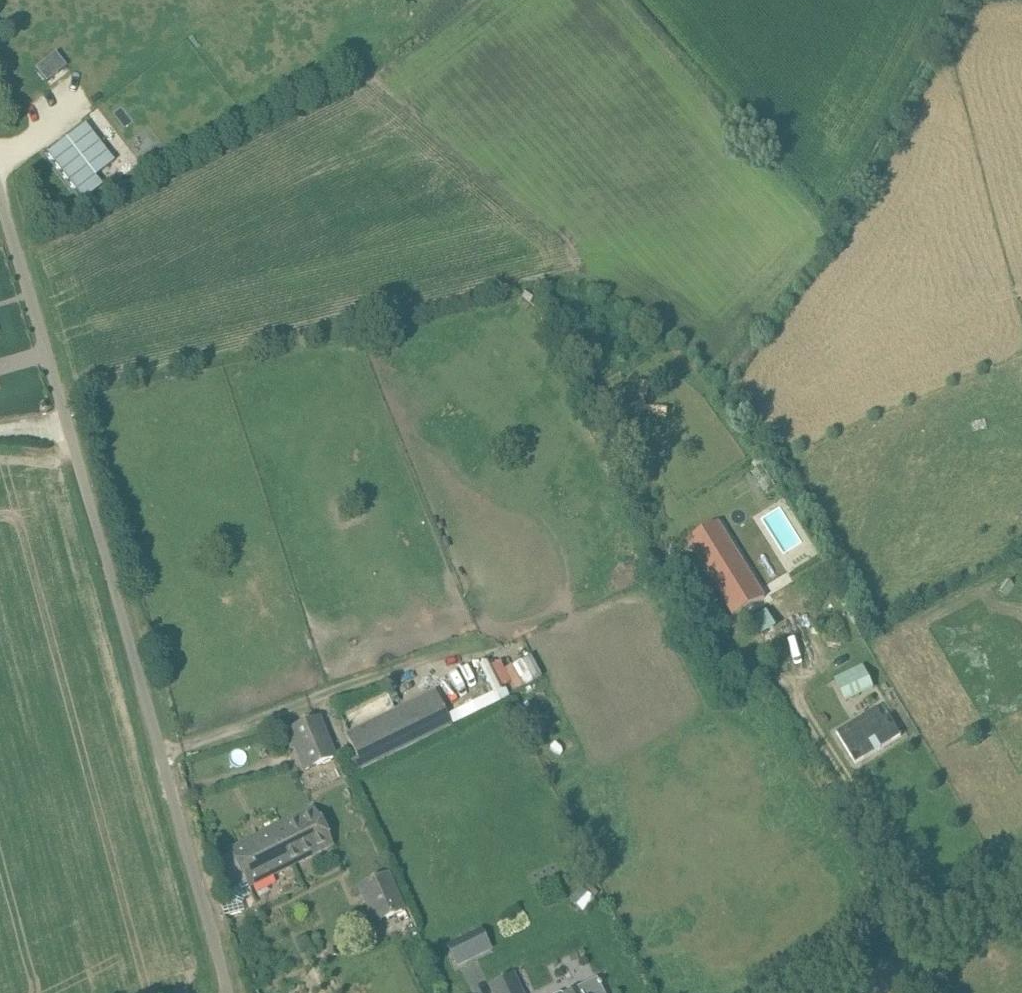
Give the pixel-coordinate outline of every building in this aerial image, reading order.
[(55,53),(36,68),(47,81),(66,67),(55,53)] [(85,125),(48,154),(84,201),(102,187),(94,177),(114,162),(85,125)] [(719,523),(687,542),(733,617),(747,609),(765,598),(762,593),(737,551),(722,528),(719,523)] [(813,593),(769,619),(788,650),(831,624),(813,593)] [(756,634),(772,629),(766,612),(750,617),(756,634)] [(873,688),(863,666),(835,679),(845,701),(873,688)] [(351,764),(356,773),(452,726),(435,691),(345,735),(358,761),(351,764)] [(878,707),(837,732),(857,763),(902,735),(890,715),(885,719),(878,707)] [(337,758),(321,720),(289,733),(304,771),(337,758)] [(248,887),(331,846),(312,809),(230,850),(232,855),(217,863),(231,890),(246,882),(248,887)] [(376,923),(402,912),(386,876),(360,887),(376,923)] [(593,900),(584,891),(582,889),(570,902),(581,912),(593,900)] [(457,941),(446,946),(457,967),(468,961),(457,941)] [(336,956),(334,948),(328,950),(330,958),(336,956)] [(512,976),(490,986),(494,992),(520,992),(512,976)] [(578,985),(562,992),(602,992),(595,979),(579,987),(578,985)]
